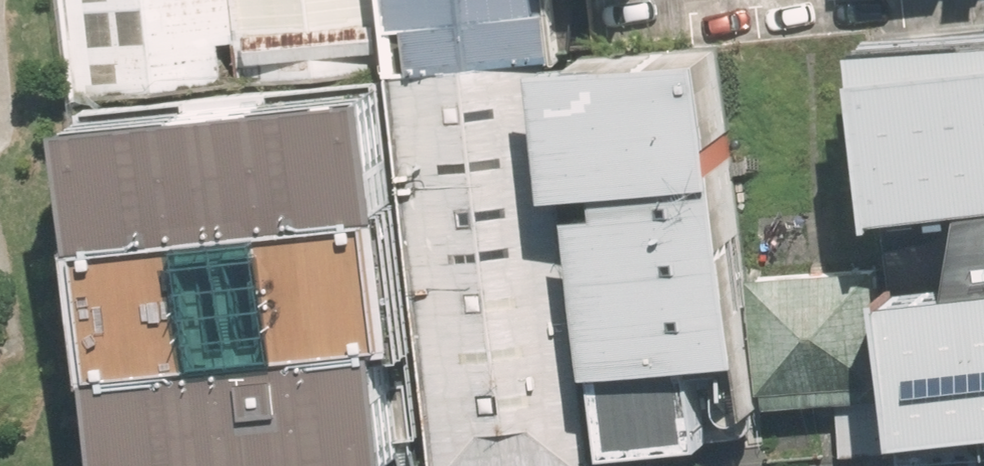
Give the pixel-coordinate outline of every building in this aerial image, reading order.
[(148,86),(326,70),(320,0),(140,0),(148,86)] [(335,45),(481,31),(479,0),(331,0),(335,45)] [(481,31),(623,18),(621,0),(479,0),(481,31)] [(983,195),(983,28),(855,41),(872,207),(983,195)] [(592,465),(643,465),(756,457),(718,50),(557,60),(592,465)] [(381,78),(416,433),(419,465),(592,465),(557,60),(381,78)] [(381,78),(86,117),(118,460),(416,433),(381,78)] [(866,271),(744,283),(755,405),(878,394),(866,271)] [(880,310),(894,437),(983,428),(983,299),(880,310)]
